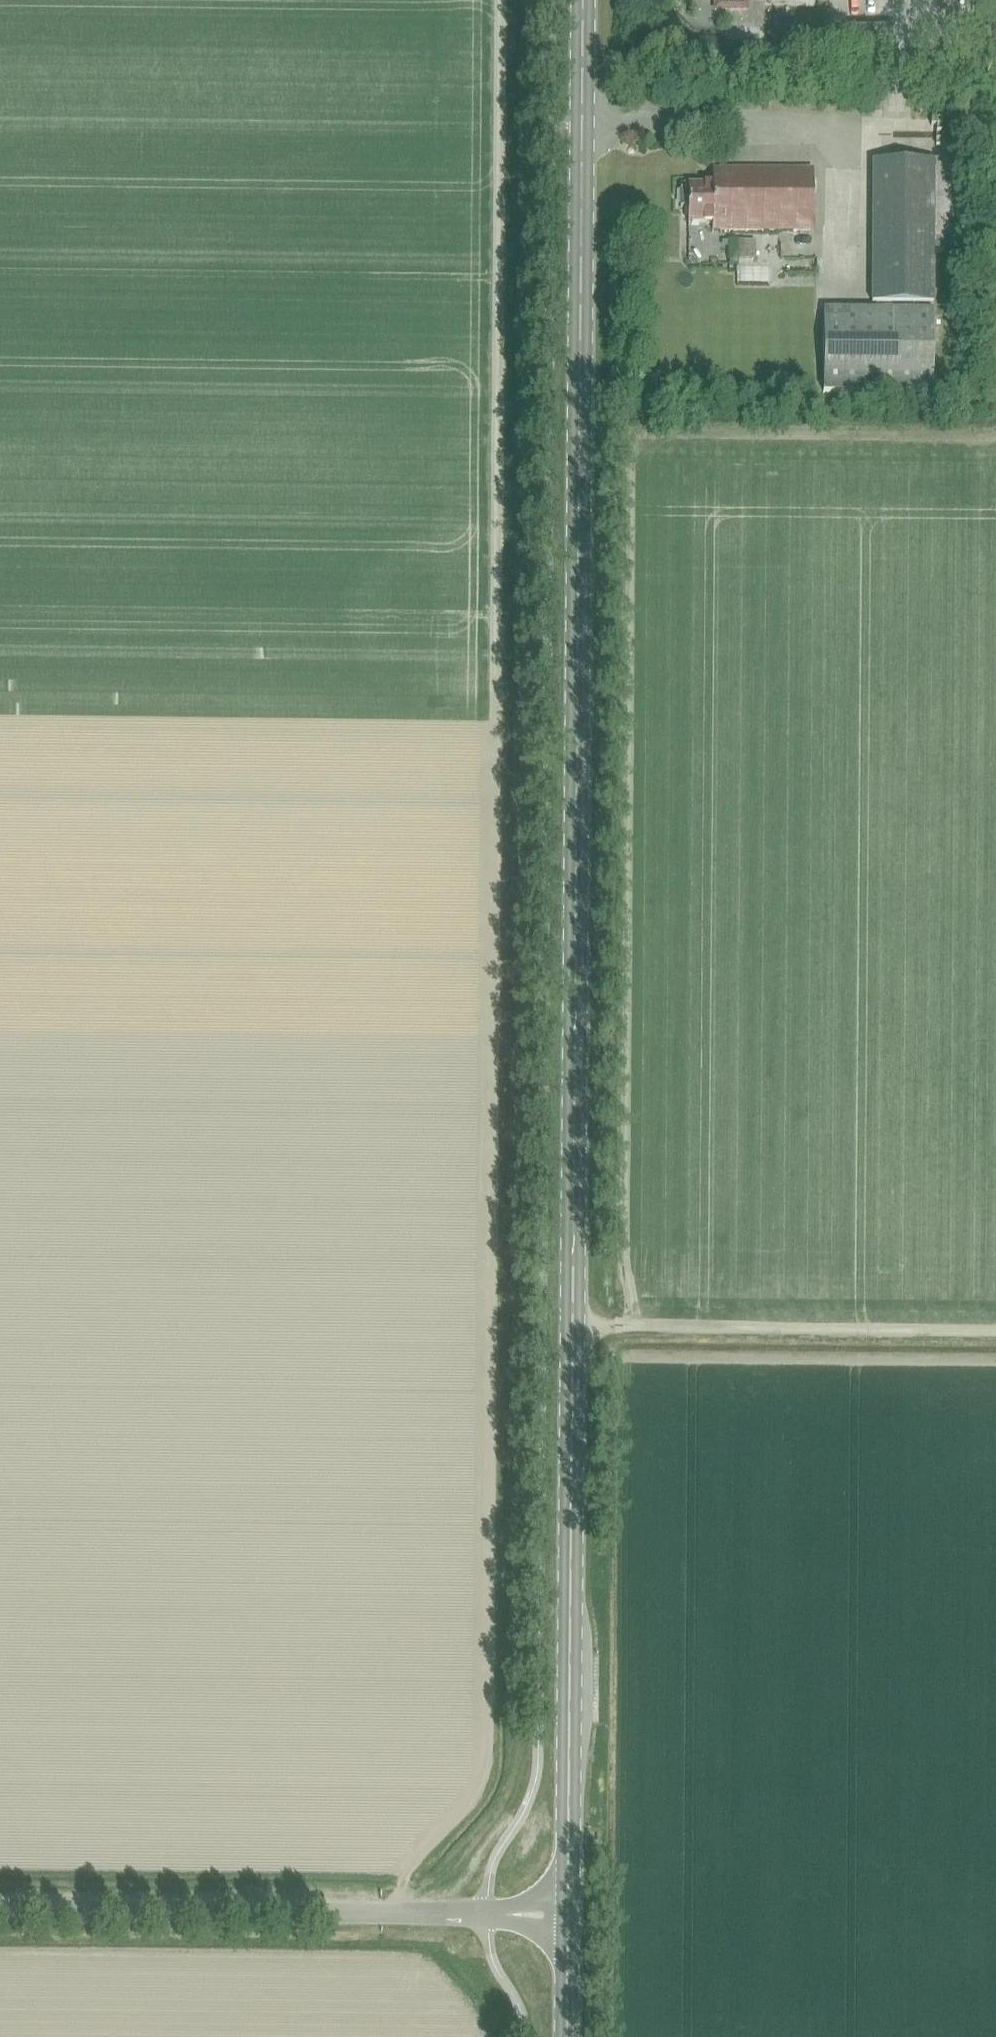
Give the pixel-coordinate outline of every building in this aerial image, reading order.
[(958,163),(933,163),(872,163),(872,304),(875,304),(875,312),(823,312),(823,393),(932,394),(933,313),(891,312),(891,304),(933,305),(933,245),(958,245),(958,163)] [(680,208),(688,208),(688,224),(712,224),(712,232),(812,233),(813,171),(713,170),(712,186),(680,186),(680,208)] [(737,257),(736,247),(768,246),(768,238),(724,239),(724,245),(731,244),(732,257),(737,257)] [(834,252),(833,274),(862,275),(862,253),(834,252)]
